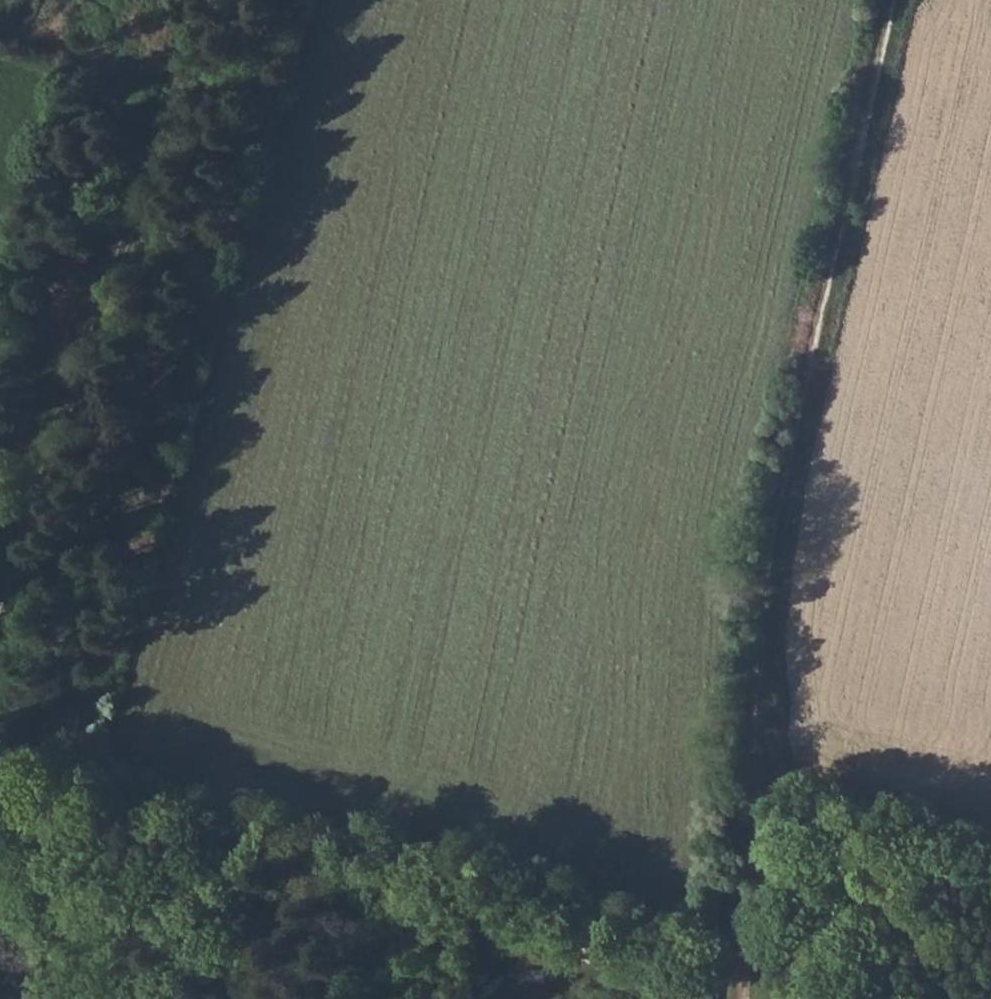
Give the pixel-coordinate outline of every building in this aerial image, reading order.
[(589,959),(606,963),(609,950),(592,947),(589,959)] [(616,952),(609,950),(606,963),(614,965),(616,952)] [(548,971),(529,970),(529,982),(548,983),(548,971)]
